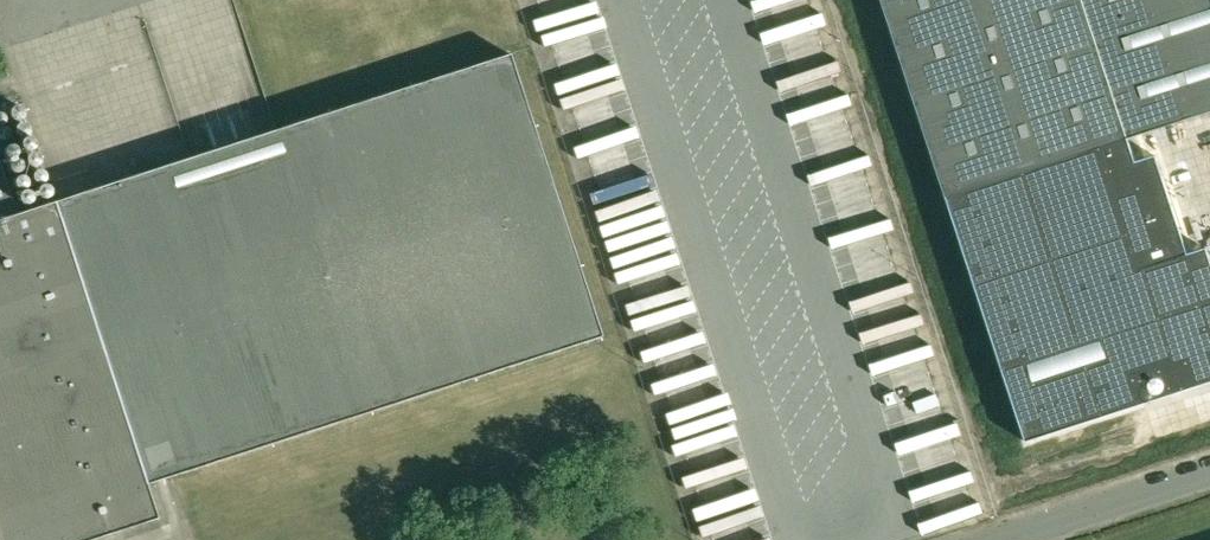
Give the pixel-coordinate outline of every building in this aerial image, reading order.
[(1027,442),(1209,382),(1209,256),(1207,248),(1189,254),(1157,155),(1137,162),(1129,138),(1209,112),(1209,0),(882,0),(1027,442)] [(157,517),(146,483),(173,474),(601,335),(509,53),(274,129),(16,212),(0,162),(0,539),(86,539),(157,517)]
